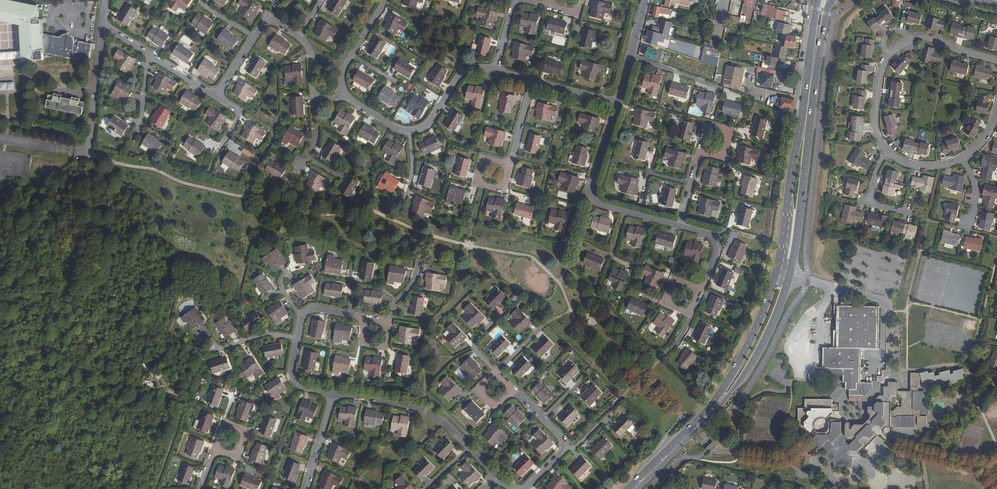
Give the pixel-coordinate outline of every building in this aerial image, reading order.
[(89,59),(92,43),(81,41),(80,45),(75,44),(74,39),(71,35),(68,34),(64,35),(62,37),(43,33),(42,23),(41,23),(41,18),(39,18),(38,6),(7,0),(0,0),(0,20),(18,23),(21,47),(21,54),(21,55),(22,60),(42,58),(42,50),(89,59)] [(169,7),(176,11),(179,6),(185,10),(192,0),(191,0),(173,0),(169,7)] [(260,7),(249,0),(241,0),(238,3),(243,6),(239,13),(250,20),(254,13),(255,14),(260,7)] [(347,1),(346,0),(334,0),(328,9),(338,15),(347,1)] [(610,13),(612,5),(593,0),(591,8),(593,9),(591,16),(602,19),(604,12),(610,13)] [(129,26),(139,12),(130,6),(120,21),(129,26)] [(671,10),(656,6),(653,17),(658,18),(659,14),(664,15),(664,14),(670,15),(671,10)] [(496,21),(498,13),(479,8),(477,16),(482,17),(480,24),(492,27),(494,20),(496,21)] [(778,20),(781,21),(783,11),(774,9),(773,13),(771,12),(770,16),(771,16),(771,18),(774,19),(778,20)] [(881,15),(878,17),(883,25),(887,23),(885,21),(888,20),(892,17),(886,9),(880,13),(881,15)] [(908,18),(915,20),(920,21),(922,13),(910,10),(909,13),(903,12),(902,19),(908,20),(908,18)] [(403,30),(407,23),(391,13),(386,20),(388,21),(384,27),(394,34),(398,27),(403,30)] [(534,35),(539,16),(531,14),(530,15),(523,13),(520,25),(527,27),(526,33),(534,35)] [(197,28),(206,34),(213,23),(204,17),(203,18),(197,15),(192,23),(198,27),(197,28)] [(939,19),(939,18),(929,15),(927,25),(937,28),(937,26),(943,27),(945,20),(939,19)] [(883,25),(878,17),(875,19),(874,17),(867,22),(873,30),(877,27),(879,26),(881,27),(883,25)] [(334,37),(338,30),(322,19),(317,26),(319,27),(314,33),(325,40),(329,34),(334,37)] [(564,34),(567,23),(550,19),(547,29),(564,34)] [(661,21),(658,34),(660,34),(664,35),(669,37),(672,23),(661,21)] [(962,36),(964,27),(960,26),(961,24),(953,22),(951,31),(956,33),(958,33),(958,35),(962,36)] [(779,23),(777,33),(784,34),(788,35),(789,35),(791,26),(779,23)] [(968,28),(964,27),(962,36),(965,37),(966,35),(969,36),(974,37),(976,28),(968,26),(968,28)] [(162,47),(169,36),(159,30),(159,32),(153,28),(148,36),(153,40),(153,41),(162,47)] [(591,48),(595,32),(584,29),(580,46),(591,48)] [(233,49),(239,40),(224,30),(218,39),(233,49)] [(650,31),(646,43),(657,47),(658,44),(660,34),(658,34),(650,31)] [(995,31),(994,37),(991,37),(988,49),(996,51),(996,47),(996,32),(995,31)] [(285,41),(286,41),(276,34),(269,46),(279,52),(280,50),(285,54),(291,45),(285,41)] [(486,56),(491,39),(480,36),(476,53),(486,56)] [(377,57),(386,43),(376,37),(367,52),(377,57)] [(873,46),(874,46),(875,40),(867,39),(866,45),(863,45),(862,57),(871,58),(872,51),(873,46)] [(708,48),(721,51),(722,47),(722,43),(710,40),(708,48)] [(786,47),(788,47),(794,49),(794,47),(795,47),(796,43),(787,41),(785,47),(786,47)] [(532,55),(534,47),(515,42),(512,50),(514,51),(512,58),(524,61),(526,54),(532,55)] [(187,63),(193,54),(179,45),(173,54),(187,63)] [(777,58),(785,59),(788,47),(786,47),(785,47),(777,45),(775,57),(777,58)] [(941,63),(943,55),(933,53),(934,49),(924,47),(920,61),(931,64),(932,61),(941,63)] [(645,57),(654,60),(658,62),(661,53),(649,48),(645,57)] [(130,69),(137,59),(128,53),(127,55),(121,51),(116,60),(130,69)] [(256,77),(265,62),(256,56),(247,70),(256,77)] [(775,67),(777,58),(775,57),(768,56),(766,65),(775,67)] [(906,66),(911,61),(905,56),(901,60),(900,60),(893,67),(901,75),(908,67),(906,66)] [(205,59),(198,70),(208,76),(209,75),(214,78),(220,70),(214,66),(215,65),(205,59)] [(409,77),(415,68),(400,59),(394,68),(409,77)] [(556,63),(557,61),(546,59),(543,71),(553,74),(554,73),(560,74),(563,65),(556,63)] [(599,74),(601,66),(582,61),(580,69),(586,70),(584,77),(595,80),(597,73),(599,74)] [(966,77),(968,67),(959,65),(960,63),(952,61),(949,73),(966,77)] [(302,84),(301,64),(293,65),(293,66),(286,66),(286,79),(294,78),(294,84),(302,84)] [(865,71),(867,71),(867,65),(861,64),(860,71),(857,70),(856,83),(864,84),(865,78),(865,71)] [(443,75),(447,70),(438,65),(434,70),(433,70),(428,79),(439,86),(444,76),(443,75)] [(742,77),(743,68),(728,66),(725,84),(741,86),(742,83),(743,83),(744,77),(742,77)] [(992,72),(984,70),(984,71),(975,69),(973,79),(990,83),(992,72)] [(368,89),(374,80),(359,70),(353,80),(368,89)] [(173,89),(177,83),(160,72),(156,79),(157,80),(153,86),(164,93),(168,86),(173,89)] [(772,88),(775,75),(765,73),(762,86),(772,88)] [(656,96),(661,77),(653,75),(652,77),(645,75),(642,86),(649,88),(648,94),(656,96)] [(253,97),(258,90),(241,79),(236,86),(238,87),(234,93),(244,100),(248,94),(253,97)] [(127,85),(121,81),(111,96),(117,100),(119,97),(126,102),(133,91),(126,86),(127,85)] [(0,82),(0,90),(15,90),(15,82),(0,82)] [(891,94),(900,95),(901,92),(903,92),(903,83),(894,82),(894,88),(893,91),(891,91),(891,94)] [(686,98),(689,88),(672,83),(669,94),(686,98)] [(394,92),(385,86),(378,97),(388,103),(388,102),(394,106),(399,97),(394,93),(394,92)] [(479,107),(484,88),(476,86),(476,88),(469,86),(466,98),(473,100),(472,105),(479,107)] [(176,103),(191,112),(194,107),(191,105),(196,97),(186,91),(181,98),(180,98),(176,103)] [(862,97),(864,98),(864,91),(858,91),(857,97),(854,96),(853,109),(861,110),(862,103),(862,97)] [(710,113),(715,95),(707,93),(707,94),(700,92),(697,104),(703,105),(702,111),(710,113)] [(757,92),(755,98),(765,102),(765,99),(763,98),(763,95),(764,96),(765,93),(757,92)] [(512,107),(515,96),(502,93),(500,104),(501,104),(499,111),(509,113),(511,107),(512,107)] [(900,99),(900,95),(891,94),(890,98),(892,98),(892,101),(892,106),(901,107),(902,99),(900,99)] [(47,108),(82,115),(83,103),(78,103),(79,100),(73,99),(72,102),(68,100),(60,100),(61,96),(55,95),(54,98),(51,98),(52,97),(49,97),(47,108)] [(419,118),(429,101),(422,97),(421,98),(415,95),(409,105),(415,109),(412,114),(419,118)] [(988,96),(981,95),(979,100),(978,100),(976,111),(986,113),(989,103),(987,102),(988,96)] [(293,114),(304,114),(303,97),(292,97),(293,114)] [(783,108),(794,110),(795,100),(784,97),(782,102),(780,102),(780,106),(783,108)] [(740,116),(743,105),(726,100),(723,111),(740,116)] [(555,116),(557,108),(538,103),(536,111),(538,111),(536,118),(547,121),(549,114),(555,116)] [(161,106),(158,111),(157,113),(156,112),(151,120),(153,122),(156,124),(155,125),(159,128),(160,126),(161,127),(171,112),(161,106)] [(223,124),(227,117),(211,106),(206,113),(211,116),(207,123),(218,129),(222,123),(223,124)] [(454,130),(463,115),(454,109),(445,124),(454,130)] [(653,122),(655,114),(636,109),(634,117),(635,117),(634,124),(645,127),(647,120),(653,122)] [(345,134),(355,117),(348,113),(347,114),(341,110),(334,121),(341,124),(338,130),(345,134)] [(597,127),(599,119),(580,114),(578,122),(584,123),(582,130),(594,133),(596,126),(597,127)] [(890,128),(889,129),(890,134),(897,133),(895,127),(898,127),(896,114),(887,116),(889,122),(890,128)] [(123,136),(129,127),(114,117),(108,127),(123,136)] [(858,125),(858,129),(868,130),(868,126),(866,126),(866,123),(867,118),(857,117),(856,125),(858,125)] [(761,137),(766,121),(755,118),(751,135),(761,137)] [(979,123),(973,119),(970,125),(969,124),(964,133),(973,138),(978,130),(976,128),(979,123)] [(261,138),(265,132),(248,121),(244,128),(245,129),(241,135),(252,141),(256,135),(261,138)] [(689,140),(693,124),(683,121),(678,138),(689,140)] [(374,130),(375,129),(365,123),(359,135),(368,140),(369,139),(374,143),(380,134),(374,130)] [(291,126),(282,140),(288,143),(289,141),(297,146),(304,135),(296,130),(296,129),(291,126)] [(504,140),(506,132),(487,127),(485,135),(490,136),(489,144),(500,147),(502,139),(504,140)] [(868,130),(858,129),(858,133),(855,132),(854,141),(864,142),(865,136),(865,133),(867,133),(868,130)] [(158,139),(149,133),(143,143),(157,152),(163,143),(157,140),(158,139)] [(537,153),(541,136),(530,133),(526,150),(537,153)] [(431,152),(441,147),(435,135),(425,140),(426,141),(420,144),(424,153),(430,150),(431,152)] [(199,156),(205,145),(196,139),(195,141),(190,137),(184,145),(190,149),(189,150),(199,156)] [(948,150),(954,148),(960,146),(957,138),(946,142),(947,146),(941,147),(943,154),(949,152),(948,150)] [(911,153),(914,154),(917,144),(913,143),(914,141),(906,139),(903,149),(909,150),(911,150),(911,153)] [(393,163),(403,146),(396,142),(395,144),(389,140),(383,150),(389,154),(386,159),(393,163)] [(644,160),(648,143),(638,140),(633,157),(644,160)] [(332,162),(340,147),(331,141),(322,155),(332,162)] [(917,144),(914,154),(918,154),(919,152),(921,153),(926,154),(929,145),(921,143),(920,145),(917,144)] [(756,158),(758,150),(739,145),(738,153),(739,153),(737,160),(749,163),(750,156),(756,158)] [(572,162),(584,166),(587,155),(586,155),(588,148),(578,146),(576,152),(575,152),(572,162)] [(683,161),(685,154),(667,148),(664,157),(670,158),(668,165),(680,168),(682,161),(683,161)] [(853,153),(854,151),(843,148),(840,162),(850,165),(851,161),(860,163),(862,156),(853,153)] [(238,169),(244,160),(229,150),(223,159),(238,169)] [(466,177),(470,160),(460,157),(455,174),(466,177)] [(985,158),(982,168),(986,169),(984,178),(992,180),(994,171),(996,171),(996,160),(985,158)] [(280,179),(286,169),(277,163),(277,164),(271,161),(266,170),(280,179)] [(717,175),(718,169),(708,166),(707,173),(705,172),(703,183),(715,186),(718,176),(717,175)] [(430,187),(434,170),(424,167),(420,184),(430,187)] [(531,176),(532,170),(523,167),(521,174),(520,173),(517,184),(530,187),(532,177),(531,176)] [(887,177),(886,181),(896,184),(896,180),(898,180),(900,172),(891,170),(890,175),(889,178),(887,177)] [(325,188),(330,182),(313,171),(308,178),(310,179),(306,185),(316,192),(320,185),(325,188)] [(387,172),(378,186),(383,190),(385,187),(393,192),(399,181),(391,177),(392,175),(387,172)] [(578,186),(579,178),(561,173),(559,181),(564,182),(563,189),(574,192),(576,185),(578,186)] [(636,188),(638,180),(620,175),(617,183),(623,184),(622,191),(633,194),(635,187),(636,188)] [(965,177),(954,175),(954,178),(944,176),(942,184),(952,186),(951,189),(961,192),(965,177)] [(339,191),(349,197),(358,182),(349,176),(339,191)] [(754,189),(756,179),(744,176),(741,186),(743,187),(741,193),(751,196),(752,189),(754,189)] [(858,181),(848,178),(846,188),(845,195),(853,197),(854,191),(856,191),(858,181)] [(934,180),(923,178),(923,182),(914,179),(911,187),(921,189),(920,193),(930,195),(934,180)] [(896,184),(886,181),(885,185),(887,185),(887,188),(885,193),(895,195),(896,188),(902,189),(902,188),(907,189),(908,186),(896,184)] [(987,185),(984,195),(988,196),(986,206),(994,208),(996,198),(996,188),(987,185)] [(457,189),(457,187),(451,186),(447,202),(453,204),(454,201),(463,203),(466,191),(457,189)] [(672,207),(676,190),(665,187),(661,204),(672,207)] [(431,212),(435,204),(417,196),(413,203),(415,204),(412,211),(423,216),(426,209),(431,212)] [(718,210),(720,203),(701,197),(699,205),(700,206),(698,213),(710,216),(712,209),(718,210)] [(501,219),(506,200),(498,198),(497,199),(490,198),(487,209),(494,211),(493,217),(501,219)] [(532,218),(534,207),(518,203),(515,214),(532,218)] [(956,216),(959,206),(949,203),(946,214),(947,214),(946,220),(953,222),(955,215),(956,216)] [(862,220),(864,213),(854,210),(855,207),(845,204),(841,219),(852,221),(852,218),(862,220)] [(747,227),(752,210),(741,207),(737,224),(747,227)] [(563,231),(568,212),(560,210),(559,212),(552,210),(549,221),(556,223),(555,229),(563,231)] [(995,215),(984,212),(981,220),(983,220),(981,228),(991,231),(995,215)] [(878,216),(870,214),(867,224),(884,228),(887,217),(878,215),(878,216)] [(608,232),(611,220),(600,217),(600,218),(594,217),(591,226),(597,228),(597,230),(608,232)] [(900,231),(903,232),(906,221),(902,220),(902,222),(899,222),(894,220),(891,230),(899,232),(900,231)] [(906,221),(903,232),(907,232),(907,234),(915,236),(917,226),(909,224),(909,222),(906,221)] [(645,229),(637,227),(636,228),(629,226),(626,238),(633,240),(632,246),(640,248),(645,229)] [(952,233),(943,231),(940,241),(957,246),(960,236),(951,234),(952,233)] [(673,248),(676,237),(658,233),(656,244),(673,248)] [(984,241),(976,239),(975,240),(967,238),(964,248),(981,252),(984,241)] [(743,251),(745,245),(736,241),(733,247),(732,246),(728,257),(740,262),(744,251),(743,251)] [(690,262),(698,264),(703,245),(695,243),(694,244),(687,242),(684,254),(691,256),(690,262)] [(308,253),(307,245),(295,248),(297,255),(296,256),(297,264),(316,260),(315,252),(308,253)] [(281,254),(277,248),(262,258),(266,263),(268,262),(274,269),(284,262),(279,255),(281,254)] [(334,258),(335,255),(329,253),(326,270),(332,272),(332,271),(341,272),(343,260),(334,258)] [(599,269),(604,259),(587,253),(583,263),(599,269)] [(375,262),(364,260),(361,278),(372,280),(375,262)] [(398,266),(391,264),(388,281),(395,283),(395,279),(404,281),(406,269),(398,267),(398,266)] [(660,281),(664,274),(645,266),(642,273),(648,276),(645,282),(656,287),(659,280),(660,281)] [(613,287),(621,291),(628,273),(621,270),(620,271),(613,268),(608,279),(615,282),(613,287)] [(726,289),(733,273),(723,269),(716,285),(726,289)] [(427,287),(438,289),(439,282),(445,283),(447,275),(428,272),(427,279),(428,280),(427,287)] [(267,279),(264,273),(255,278),(264,293),(274,287),(268,278),(267,279)] [(315,282),(311,274),(295,285),(299,292),(300,291),(304,298),(314,291),(310,285),(315,282)] [(333,284),(327,283),(325,293),(341,296),(343,285),(333,283),(333,284)] [(506,296),(498,288),(485,301),(493,309),(506,296)] [(372,291),(366,290),(364,300),(381,303),(383,292),(372,290),(372,291)] [(719,310),(724,300),(712,295),(707,305),(709,305),(706,312),(715,315),(718,309),(719,310)] [(423,299),(412,297),(409,315),(420,316),(423,299)] [(643,315),(648,305),(632,298),(627,308),(643,315)] [(861,304),(840,298),(840,307),(835,307),(835,320),(835,327),(831,327),(829,336),(831,341),(827,348),(822,348),(822,368),(828,368),(835,376),(836,376),(840,376),(842,376),(842,382),(842,383),(845,383),(845,390),(849,390),(849,396),(863,397),(870,391),(872,391),(872,383),(860,383),(860,348),(878,348),(877,307),(861,307),(861,304)] [(288,313),(281,303),(274,307),(273,306),(268,309),(277,324),(282,321),(281,318),(288,313)] [(485,317),(471,303),(465,309),(469,313),(464,318),(472,326),(478,321),(479,323),(485,317)] [(200,313),(197,308),(182,317),(186,323),(188,321),(193,329),(204,322),(199,314),(200,313)] [(532,322),(519,308),(512,314),(516,318),(511,323),(520,332),(525,327),(526,328),(532,322)] [(263,321),(257,312),(242,321),(248,331),(263,321)] [(663,336),(674,320),(668,316),(667,317),(661,313),(654,322),(660,327),(656,331),(663,336)] [(228,322),(225,317),(216,322),(226,337),(235,330),(230,321),(228,322)] [(327,321),(315,319),(312,336),(322,338),(323,331),(325,332),(327,321)] [(703,343),(711,327),(702,322),(694,338),(703,343)] [(343,326),(343,324),(337,323),(334,340),(340,341),(341,338),(350,340),(352,327),(343,326)] [(467,337),(453,323),(447,329),(451,333),(446,338),(455,347),(460,342),(461,343),(467,337)] [(401,334),(400,342),(412,344),(413,337),(419,338),(420,329),(401,326),(400,334),(401,334)] [(547,334),(535,347),(543,355),(555,342),(547,334)] [(510,344),(503,336),(490,348),(498,356),(510,344)] [(280,354),(278,343),(260,345),(262,356),(280,354)] [(691,365),(697,356),(687,348),(680,357),(682,358),(677,363),(685,369),(689,363),(691,365)] [(317,353),(306,351),(303,368),(314,371),(317,353)] [(995,351),(988,365),(996,369),(996,352),(995,351)] [(409,355),(398,353),(395,371),(406,373),(409,355)] [(262,372),(252,355),(245,359),(245,361),(239,365),(246,375),(252,371),(255,376),(262,372)] [(342,357),(336,356),(333,373),(339,375),(340,371),(349,373),(352,360),(342,359),(342,357)] [(374,358),(366,356),(364,368),(372,370),(371,375),(379,377),(382,358),(374,356),(374,358)] [(478,364),(470,356),(461,365),(469,373),(470,372),(475,377),(482,370),(477,365),(478,364)] [(229,368),(225,357),(208,364),(212,374),(229,368)] [(533,365),(525,357),(512,370),(520,378),(533,365)] [(580,369),(572,361),(559,374),(567,382),(580,369)] [(149,370),(153,366),(141,362),(139,367),(149,370)] [(164,373),(156,366),(150,373),(159,380),(164,373)] [(841,434),(841,447),(846,452),(849,450),(850,451),(852,450),(853,451),(854,450),(858,454),(878,436),(872,431),(872,427),(871,425),(874,422),(875,425),(879,425),(884,430),(886,427),(890,427),(890,425),(896,425),(896,428),(914,427),(914,415),(912,415),(912,410),(921,410),(920,414),(928,414),(928,407),(924,407),(925,391),(918,391),(918,387),(919,387),(919,379),(921,379),(922,382),(929,380),(930,382),(935,381),(936,385),(942,383),(942,381),(949,379),(950,384),(957,382),(956,380),(963,378),(962,374),(965,374),(963,368),(952,371),(952,373),(949,373),(948,369),(938,372),(939,374),(934,375),(933,371),(928,373),(928,371),(919,373),(910,373),(910,391),(898,391),(898,382),(888,382),(888,386),(884,386),(883,395),(879,395),(872,402),(872,406),(867,406),(867,414),(869,414),(869,418),(862,425),(854,425),(851,428),(851,429),(849,429),(850,425),(848,423),(846,423),(845,424),(845,431),(841,432),(841,434)] [(456,394),(461,388),(447,375),(442,380),(446,385),(440,390),(449,398),(454,393),(456,394)] [(286,390),(279,379),(272,384),(271,382),(265,386),(275,400),(280,397),(278,394),(286,390)] [(545,387),(540,382),(533,389),(537,394),(536,395),(545,403),(554,394),(546,386),(545,387)] [(590,388),(589,387),(581,395),(590,405),(599,396),(598,395),(602,391),(595,383),(590,388)] [(223,390),(212,386),(206,402),(217,406),(223,390)] [(310,400),(304,398),(298,415),(304,417),(305,414),(314,417),(318,405),(310,402),(310,400)] [(253,403),(241,399),(237,409),(238,410),(236,416),(246,420),(248,413),(249,414),(253,403)] [(810,433),(811,432),(814,430),(815,429),(813,427),(814,423),(815,420),(819,418),(822,418),(826,420),(832,414),(831,413),(832,411),(839,411),(839,404),(832,404),(832,399),(805,399),(805,408),(798,408),(798,422),(804,422),(804,427),(810,433)] [(485,413),(472,400),(464,408),(477,421),(485,413)] [(518,410),(513,405),(506,413),(511,418),(510,419),(518,427),(527,417),(519,410),(518,410)] [(580,412),(572,405),(560,417),(567,425),(580,412)] [(357,408),(348,406),(348,407),(341,406),(339,418),(345,419),(344,425),(353,427),(357,408)] [(377,413),(378,411),(366,409),(364,422),(375,424),(376,423),(382,424),(384,414),(377,413)] [(207,432),(213,415),(203,411),(197,427),(207,432)] [(277,419),(267,415),(261,432),(271,436),(277,419)] [(410,417),(402,415),(401,417),(394,415),(392,427),(399,429),(399,435),(407,436),(410,417)] [(634,423),(626,415),(613,427),(621,435),(634,423)] [(917,425),(926,425),(926,416),(917,416),(917,425)] [(852,458),(846,452),(841,447),(841,434),(841,432),(841,420),(830,420),(828,422),(829,425),(829,429),(826,432),(823,434),(820,434),(817,433),(812,438),(813,440),(812,441),(819,449),(821,446),(828,453),(825,456),(832,463),(833,462),(834,463),(834,468),(852,468),(852,458)] [(508,437),(495,424),(489,429),(490,430),(484,435),(493,444),(498,439),(502,443),(508,437)] [(549,449),(555,443),(541,429),(535,435),(539,440),(534,445),(543,453),(548,448),(549,449)] [(308,436),(296,431),(292,442),(293,443),(291,448),(301,452),(303,446),(305,446),(308,436)] [(203,443),(191,438),(186,449),(187,450),(186,454),(196,458),(198,454),(199,454),(203,443)] [(454,446),(447,438),(434,450),(442,458),(454,446)] [(612,445),(605,438),(600,442),(599,441),(591,449),(601,458),(608,450),(607,449),(612,445)] [(268,446),(258,442),(255,448),(254,448),(250,458),(262,463),(266,452),(265,452),(268,446)] [(351,451),(333,442),(329,450),(331,451),(327,457),(338,462),(342,456),(347,458),(351,451)] [(523,452),(520,450),(517,454),(515,452),(511,456),(517,461),(523,452)] [(535,463),(527,455),(515,468),(523,476),(535,463)] [(592,465),(583,457),(571,469),(580,477),(592,465)] [(433,466),(426,459),(413,471),(420,479),(433,466)] [(300,464),(290,460),(284,477),(294,480),(300,464)] [(481,475),(467,461),(461,467),(465,471),(460,477),(469,485),(474,480),(475,481),(481,475)] [(194,468),(183,464),(177,481),(188,485),(194,468)] [(226,468),(219,465),(215,477),(222,480),(220,485),(228,488),(235,469),(226,466),(226,468)] [(325,470),(321,478),(323,478),(320,485),(329,488),(331,488),(334,484),(339,486),(343,479),(325,470)] [(558,473),(552,479),(553,480),(548,486),(551,488),(562,488),(570,488),(572,487),(558,473)] [(245,475),(241,485),(251,488),(258,488),(262,481),(245,475)] [(401,475),(395,481),(399,485),(395,488),(414,488),(401,475)] [(722,486),(717,485),(719,479),(706,476),(703,487),(711,488),(721,488),(722,486)]
